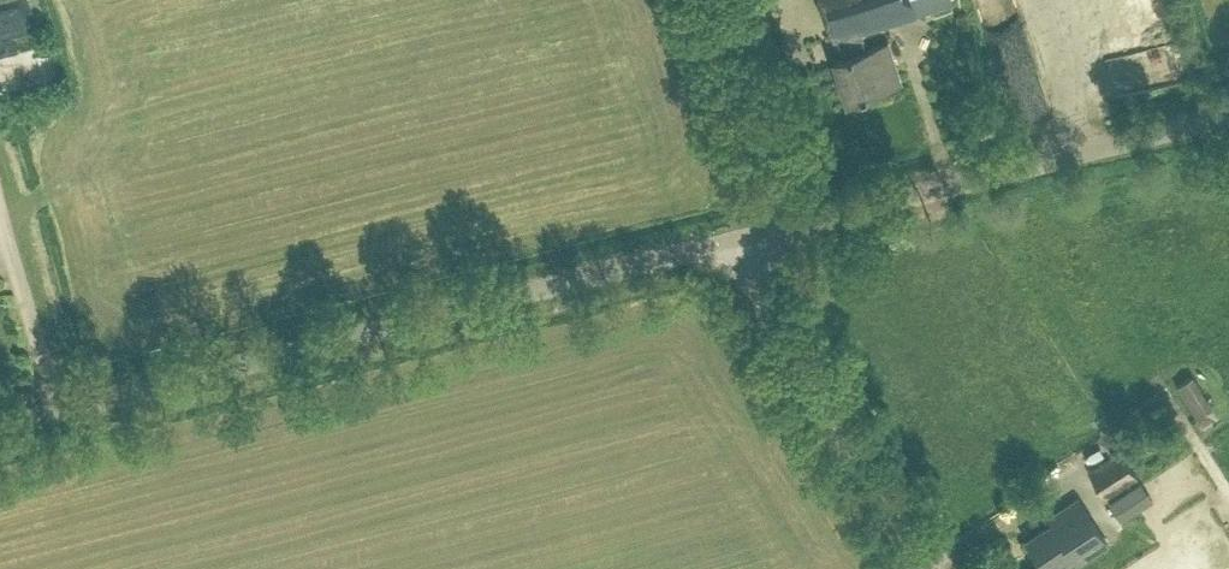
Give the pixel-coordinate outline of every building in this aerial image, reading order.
[(26,19),(23,0),(0,0),(0,23),(26,19)] [(833,37),(836,36),(842,54),(832,57),(845,98),(898,81),(885,40),(862,47),(857,30),(952,1),(952,0),(821,0),(833,37)] [(1010,106),(1045,96),(1016,0),(978,0),(1010,106)] [(0,63),(0,75),(9,74),(8,63),(0,63)] [(1196,419),(1214,405),(1184,368),(1167,382),(1196,419)] [(1133,478),(1117,451),(1085,471),(1102,498),(1133,478)] [(1149,500),(1137,481),(1106,502),(1118,520),(1149,500)] [(1101,537),(1077,499),(1051,515),(1054,519),(1027,536),(1046,566),(1072,550),(1074,554),(1101,537)]
